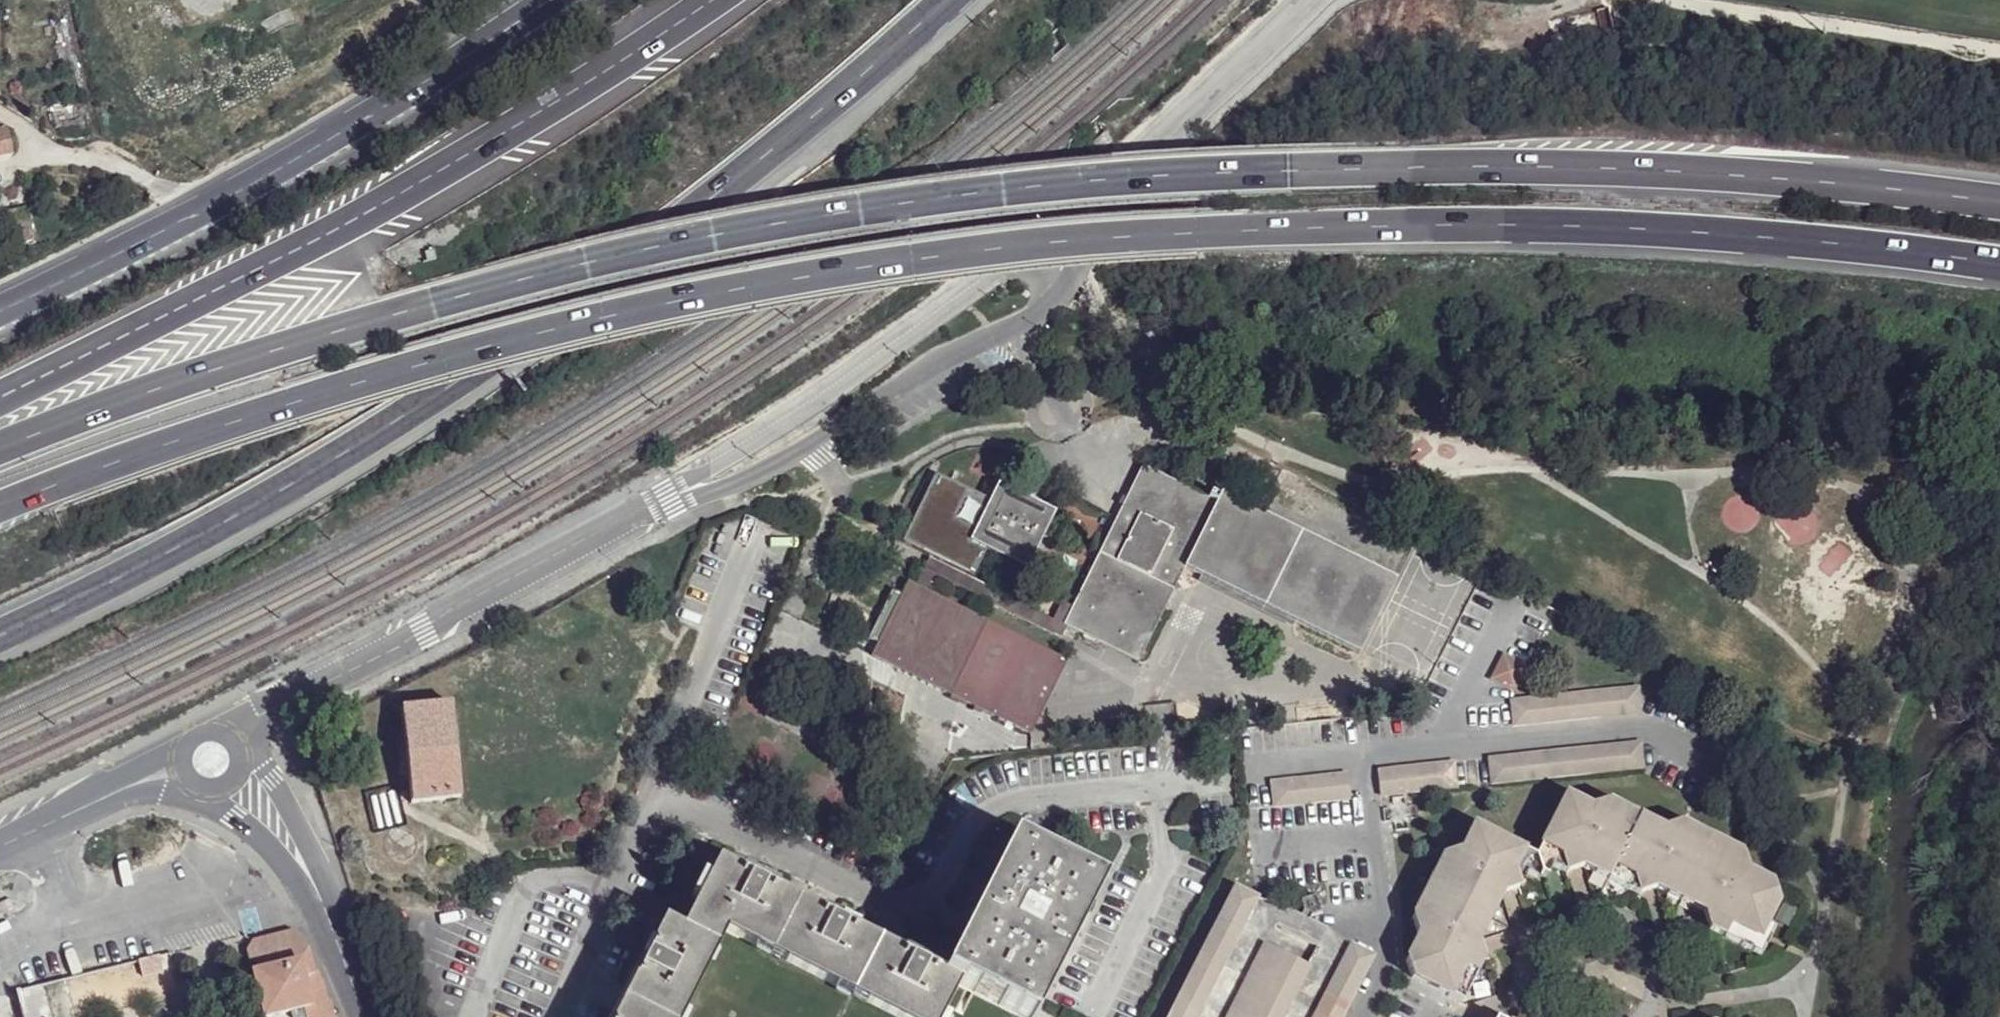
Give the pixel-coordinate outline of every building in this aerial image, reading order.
[(18,151),(11,126),(0,128),(0,154),(18,151)] [(29,205),(13,211),(20,243),(37,239),(29,205)] [(1210,505),(1146,473),(1074,611),(1064,629),(1138,665),(1186,574),(1360,660),(1397,590),(1226,501),(1226,504),(1215,498),(1210,505)] [(991,504),(937,477),(904,543),(974,580),(987,551),(1029,572),(1058,516),(999,489),(991,504)] [(932,560),(916,588),(929,594),(936,579),(1060,640),(1064,629),(1074,611),(1064,607),(1054,623),(932,560)] [(916,588),(907,584),(873,660),(1028,739),(1066,664),(1051,657),(929,594),(916,588)] [(1536,676),(1516,667),(1506,689),(1526,697),(1536,676)] [(450,692),(399,697),(410,793),(460,788),(450,692)] [(1644,708),(1521,715),(1521,739),(1646,732),(1644,708)] [(1646,760),(1495,770),(1495,795),(1647,786),(1646,760)] [(1456,772),(1378,778),(1381,805),(1458,800),(1456,772)] [(1351,781),(1275,785),(1278,812),(1353,806),(1351,781)] [(1599,827),(1571,812),(1539,874),(1553,883),(1563,889),(1589,883),(1642,909),(1665,905),(1714,929),(1723,951),(1752,965),(1762,943),(1775,917),(1768,895),(1751,888),(1746,870),(1696,845),(1675,849),(1622,823),(1599,827)] [(1018,826),(948,970),(958,975),(1044,1016),(1045,1016),(1116,874),(1018,826)] [(1539,874),(1476,842),(1462,871),(1443,877),(1417,928),(1421,949),(1413,965),(1417,986),(1471,1010),(1482,981),(1478,958),(1501,910),(1525,904),(1531,892),(1539,874)] [(958,975),(948,970),(721,854),(697,902),(686,923),(668,914),(616,1016),(683,1016),(730,926),(910,1016),(937,1016),(958,975)] [(1553,883),(1539,874),(1531,892),(1542,896),(1543,892),(1549,894),(1553,883)] [(1233,887),(1167,1016),(1344,1016),(1374,958),(1233,887)] [(241,944),(248,975),(297,962),(308,1012),(303,1014),(305,1016),(337,1016),(332,1002),(329,1003),(322,975),(318,976),(316,971),(314,969),(305,936),(291,931),(241,944)] [(1772,949),(1762,943),(1752,965),(1763,971),(1772,949)] [(248,975),(257,1016),(288,1016),(303,1014),(308,1012),(297,962),(248,975)]
